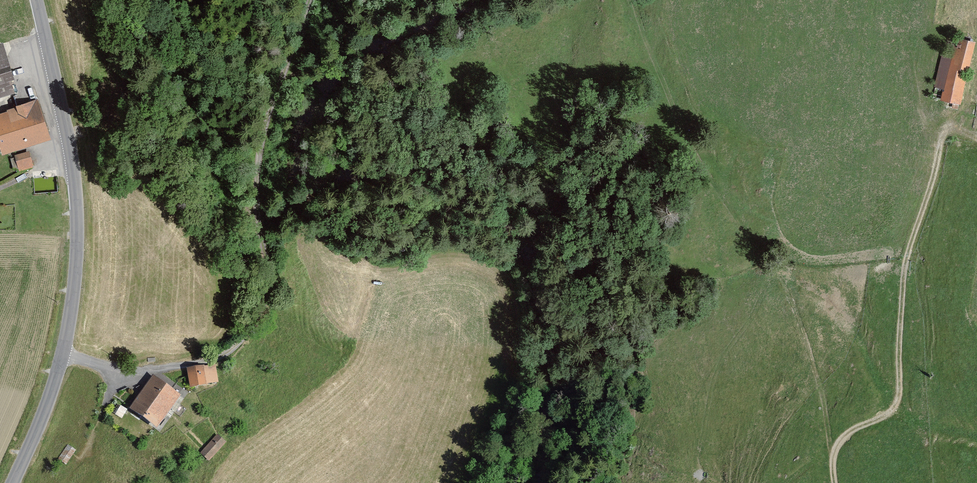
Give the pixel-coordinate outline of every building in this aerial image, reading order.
[(974,41),(954,36),(950,51),(943,49),(934,86),(943,88),(941,99),(958,103),(974,41)] [(4,45),(0,46),(0,100),(16,96),(4,45)] [(0,114),(0,153),(2,161),(52,147),(39,103),(0,114)] [(215,366),(189,369),(191,384),(217,381),(215,366)] [(183,397),(154,375),(130,407),(159,428),(183,397)] [(225,442),(217,435),(201,453),(210,460),(225,442)] [(59,459),(68,463),(74,447),(66,444),(59,459)]
